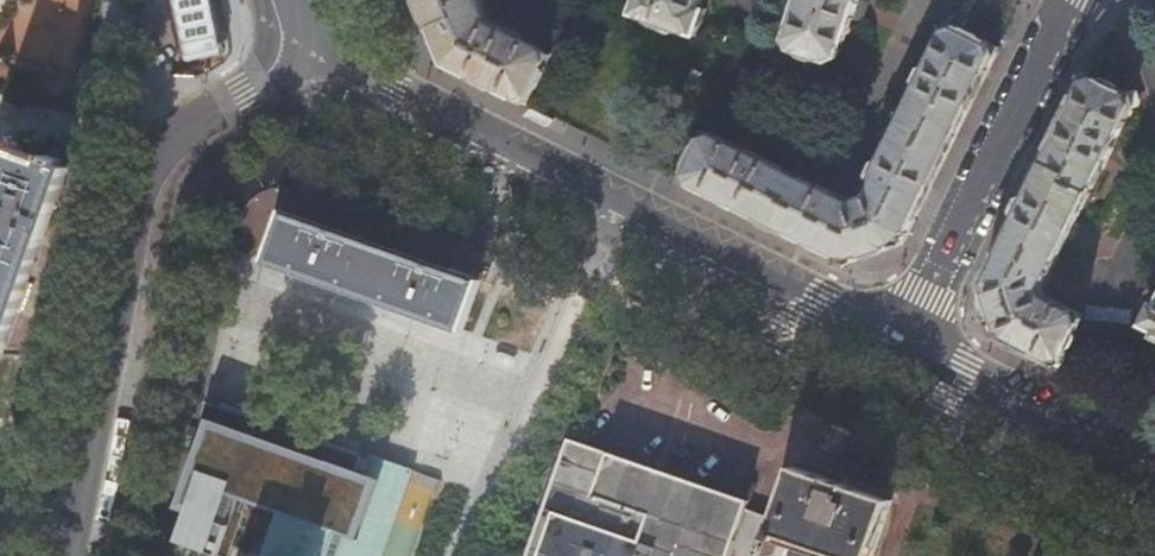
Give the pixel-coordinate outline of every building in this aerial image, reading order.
[(526,104),(551,54),(489,23),(480,0),(419,0),(446,64),(526,104)] [(694,36),(704,9),(699,7),(702,0),(637,0),(631,15),(649,21),(650,25),(673,33),(677,31),(694,36)] [(825,62),(837,56),(851,16),(859,19),(865,4),(856,0),(797,0),(783,38),(789,50),(825,62)] [(681,180),(846,261),(902,242),(914,219),(999,46),(948,21),(871,177),(874,179),(866,196),(850,201),(706,129),(681,180)] [(1002,338),(1059,366),(1084,319),(1082,313),(1046,295),(1043,286),(1133,105),(1138,103),(1135,93),(1129,94),(1086,72),(1063,118),(1035,174),(982,282),(1002,338)] [(25,294),(44,237),(69,168),(61,165),(63,160),(48,155),(47,160),(11,148),(0,180),(0,362),(25,294)] [(313,220),(283,209),(265,259),(463,331),(481,280),(451,270),(453,264),(439,259),(425,254),(423,259),(341,230),(343,224),(330,219),(315,214),(313,220)] [(1153,302),(1142,325),(1154,332),(1154,303),(1153,302)] [(405,466),(371,454),(370,459),(362,456),(364,451),(346,445),(345,450),(335,446),(336,442),(288,426),(287,428),(276,424),(278,421),(225,402),(224,404),(206,397),(186,498),(193,500),(188,515),(179,540),(224,555),(230,555),(252,495),(279,505),(261,555),(264,555),(373,555),(405,466)] [(892,499),(794,466),(776,519),(746,509),(749,500),(568,438),(527,555),(873,555),(892,499)] [(414,469),(405,466),(373,555),(383,555),(414,469)]
